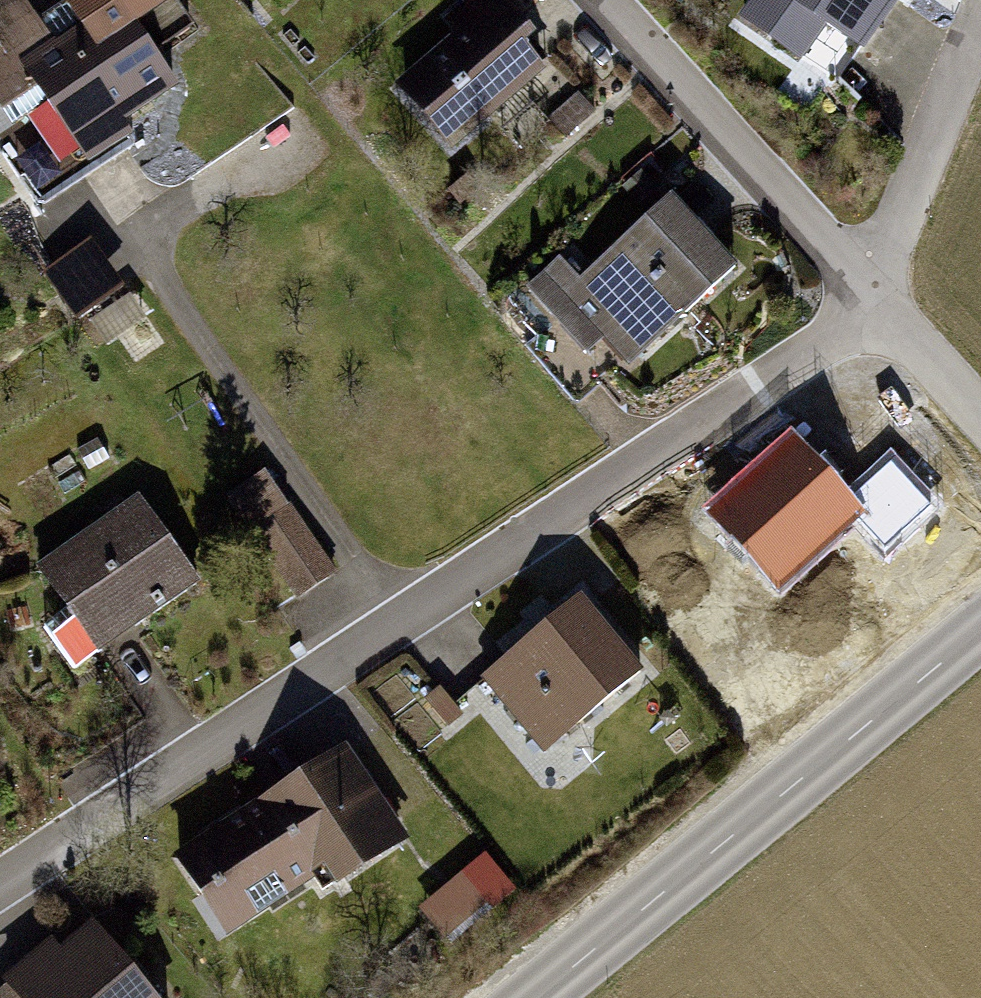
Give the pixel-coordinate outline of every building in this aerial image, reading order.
[(0,45),(0,87),(82,196),(215,96),(174,42),(214,12),(205,0),(59,0),(0,45)] [(474,151),(573,71),(515,0),(490,0),(459,25),(470,39),(417,82),(474,151)] [(771,24),(834,63),(854,31),(892,54),(926,0),(786,0),(771,24)] [(766,276),(690,200),(603,285),(581,262),(546,297),(644,396),(766,276)] [(82,317),(128,281),(92,234),(45,269),(82,317)] [(278,478),(238,506),(306,603),(346,575),(278,478)] [(155,502),(54,570),(115,660),(216,592),(155,502)] [(670,678),(601,600),(502,687),(570,765),(670,678)] [(427,850),(357,753),(200,865),(251,935),(324,882),(344,910),(427,850)] [(488,849),(421,907),(453,942),(519,885),(488,849)] [(108,911),(25,983),(38,997),(184,997),(108,911)]
